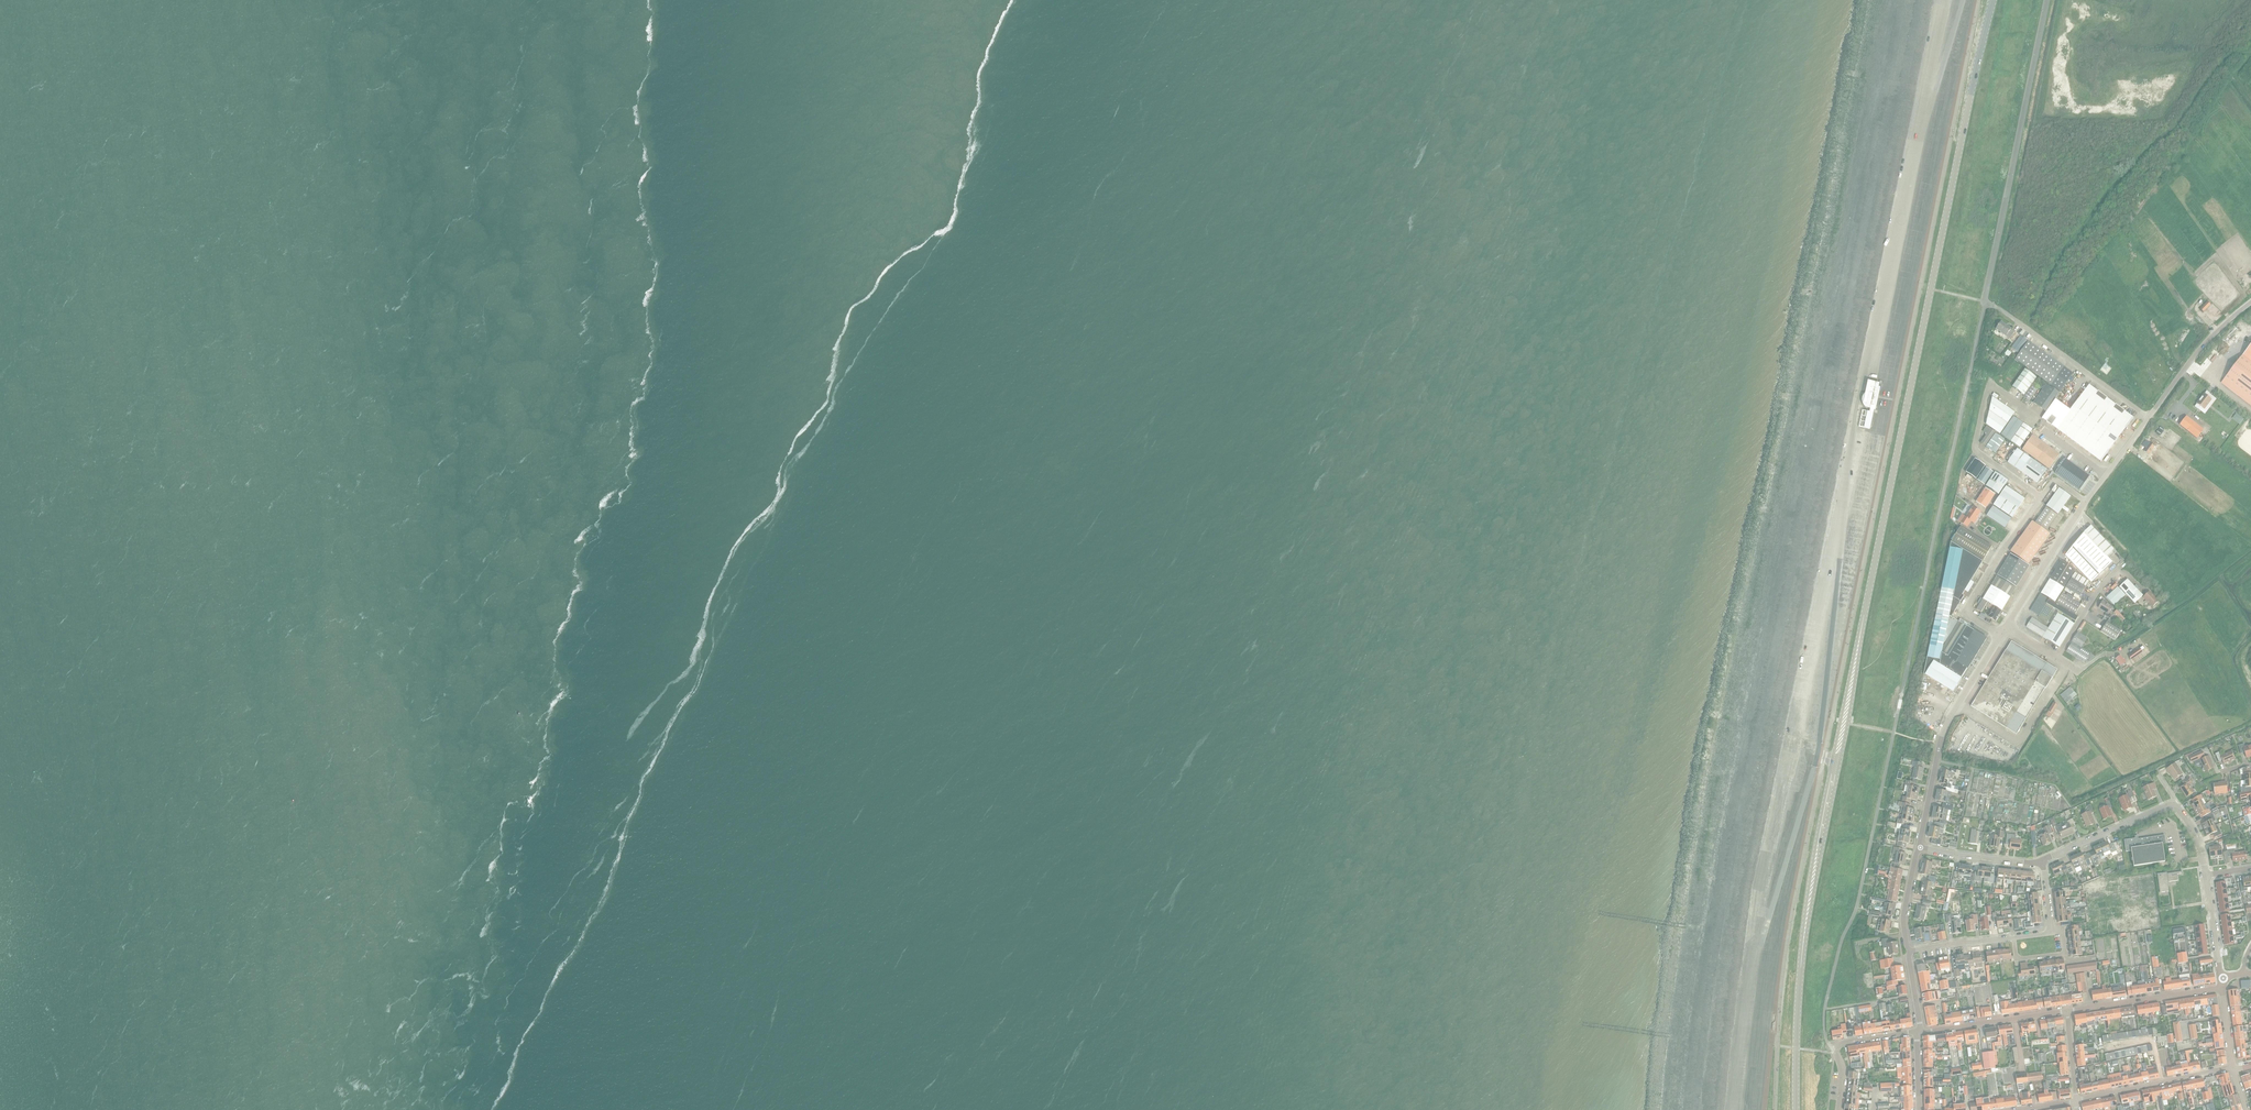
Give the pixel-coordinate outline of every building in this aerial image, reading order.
[(2208,302),(2200,310),(2203,313),(2211,305),(2208,302)] [(2011,329),(2001,322),(1996,329),(2009,339),(2014,332),(2010,329),(2011,329)] [(2233,326),(2225,334),(2230,339),(2238,331),(2233,326)] [(2028,341),(2020,336),(2011,348),(2019,354),(2028,341)] [(2033,372),(2046,354),(2028,341),(2015,359),(2033,372)] [(2221,383),(2250,406),(2250,344),(2242,356),(2221,383)] [(2033,372),(2051,385),(2064,367),(2046,354),(2033,372)] [(2064,367),(2051,385),(2060,392),(2073,374),(2064,367)] [(2012,387),(2021,393),(2024,395),(2037,378),(2025,369),(2012,387)] [(2033,383),(2023,397),(2029,401),(2039,388),(2033,383)] [(2046,412),(2059,393),(2046,384),(2033,402),(2046,412)] [(2102,395),(2089,385),(2081,396),(2070,411),(2064,418),(2056,429),(2061,432),(2065,435),(2070,439),(2074,442),(2078,445),(2083,448),(2087,452),(2101,462),(2109,451),(2115,443),(2125,429),(2133,418),(2120,408),(2111,401),(2102,395)] [(2197,404),(2195,407),(2197,409),(2199,406),(2204,409),(2211,400),(2207,396),(2209,393),(2206,391),(2204,394),(2196,403),(2197,404)] [(1992,397),(1989,411),(1992,413),(2000,402),(1992,397)] [(2064,418),(2070,411),(2055,400),(2042,418),(2056,429),(2064,418)] [(2000,402),(1992,413),(1997,416),(2005,406),(2000,402)] [(2005,406),(1997,416),(2002,420),(2010,409),(2005,406)] [(2010,409),(2002,420),(1999,425),(2004,429),(2015,413),(2010,409)] [(1987,417),(1999,425),(2002,420),(1997,416),(1992,413),(1989,411),(1987,417)] [(2186,416),(2179,425),(2197,439),(2204,430),(2186,416)] [(2004,429),(1999,425),(1987,417),(1986,424),(2000,434),(2004,429)] [(2001,435),(2010,441),(2022,423),(2013,417),(2001,435)] [(2023,424),(2011,442),(2020,448),(2032,430),(2023,424)] [(1995,432),(1986,426),(1983,431),(1987,434),(1980,443),(1985,447),(1995,432)] [(2164,430),(2161,427),(2156,433),(2159,436),(2164,430)] [(1995,454),(2004,440),(1995,434),(1986,447),(1995,454)] [(2059,455),(2032,435),(2022,450),(2049,469),(2059,455)] [(2144,451),(2148,455),(2154,446),(2150,443),(2144,451)] [(2007,462),(2021,472),(2030,458),(2017,449),(2007,462)] [(2047,470),(2030,458),(2021,472),(2030,478),(2037,484),(2047,470)] [(1985,466),(1975,459),(1966,472),(1976,479),(1985,466)] [(2065,459),(2055,473),(2079,491),(2090,476),(2065,459)] [(1984,485),(1993,472),(1986,467),(1977,480),(1984,485)] [(1995,472),(1986,486),(1998,495),(2008,481),(1995,472)] [(2006,486),(1999,496),(1993,505),(2012,518),(2025,499),(2006,486)] [(2058,514),(2070,496),(2059,488),(2046,506),(2058,514)] [(1992,493),(1986,489),(1977,502),(1983,506),(1992,493)] [(1962,515),(1958,521),(1967,527),(1971,521),(1974,523),(1977,519),(1976,518),(1981,512),(1973,507),(1966,517),(1962,515)] [(2011,519),(1993,507),(1986,516),(2005,528),(2011,519)] [(2046,530),(2057,516),(2046,508),(2035,522),(2046,530)] [(2050,534),(2032,521),(2010,552),(2028,565),(2050,534)] [(2065,555),(2091,583),(2112,563),(2106,556),(2114,549),(2091,526),(2084,532),(2065,555)] [(1992,547),(1960,527),(1951,541),(1983,561),(1992,547)] [(1928,651),(1923,674),(1953,692),(1962,678),(1961,678),(1964,673),(1967,669),(1968,669),(1986,638),(1974,631),(1966,626),(1964,625),(1964,621),(1960,619),(1959,621),(1951,617),(1964,596),(1962,595),(1965,591),(1970,582),(1971,580),(1983,562),(1971,555),(1951,542),(1941,588),(1935,618),(1930,645),(1928,651)] [(2010,554),(2006,561),(2015,567),(2020,560),(2010,554)] [(2029,566),(2020,560),(2015,567),(2025,573),(2029,566)] [(2006,561),(2003,566),(2012,572),(2015,567),(2006,561)] [(2061,561),(2055,570),(2069,579),(2075,570),(2061,561)] [(2009,576),(2012,572),(2003,566),(2000,570),(2009,576)] [(2025,573),(2015,567),(2012,572),(2009,576),(2006,581),(2016,587),(2025,573)] [(2006,581),(2009,576),(2000,570),(1997,575),(2006,581)] [(2055,570),(2050,579),(2064,588),(2069,579),(2055,570)] [(2071,594),(2072,592),(2080,596),(2089,581),(2075,572),(2064,590),(2071,594)] [(1991,585),(2010,597),(2015,588),(1997,577),(1991,585)] [(2055,602),(2064,588),(2050,579),(2041,593),(2055,602)] [(2127,579),(2119,587),(2126,594),(2134,603),(2143,595),(2127,579)] [(1983,599),(1988,602),(2002,610),(2010,597),(1991,585),(1983,599)] [(2126,594),(2119,587),(2118,588),(2117,587),(2106,598),(2114,606),(2126,594)] [(2149,591),(2143,598),(2152,607),(2159,601),(2149,591)] [(2075,614),(2081,605),(2062,593),(2056,603),(2075,614)] [(2050,623),(2058,611),(2075,622),(2078,617),(2040,594),(2030,610),(2050,623)] [(1988,602),(1983,599),(1976,610),(1981,612),(1988,602)] [(2110,619),(2112,616),(2108,614),(2113,607),(2103,601),(2098,608),(2106,613),(2104,615),(2109,618),(2110,619)] [(1995,621),(2001,612),(1994,607),(1988,617),(1995,621)] [(2057,613),(2042,637),(2059,647),(2074,624),(2057,613)] [(2042,637),(2048,628),(2032,618),(2026,627),(2042,637)] [(2120,631),(2110,625),(2113,621),(2110,619),(2109,618),(2100,632),(2115,640),(2120,631)] [(2071,642),(2072,642),(2081,648),(2087,638),(2077,633),(2071,642)] [(2045,688),(2052,678),(2057,670),(2011,641),(2006,650),(2005,650),(1971,706),(2016,734),(2045,688)] [(2072,642),(2066,651),(2085,663),(2086,664),(2095,656),(2091,654),(2081,648),(2072,642)] [(2139,648),(2128,656),(2130,659),(2142,651),(2139,648)] [(2120,656),(2115,659),(2121,666),(2125,663),(2120,656)] [(2077,695),(2070,687),(2060,695),(2067,703),(2077,695)] [(2058,705),(2053,703),(2048,711),(2052,714),(2058,705)] [(2240,754),(2245,752),(2246,758),(2250,756),(2250,755),(2250,745),(2244,747),(2244,744),(2238,745),(2240,754)] [(2202,751),(2189,757),(2192,762),(2200,759),(2201,760),(2200,760),(2204,768),(2202,768),(2202,769),(2203,771),(2204,771),(2205,771),(2213,768),(2208,756),(2205,758),(2202,751)] [(2219,752),(2215,754),(2218,762),(2222,760),(2224,764),(2235,759),(2231,751),(2220,756),(2219,752)] [(1921,780),(1923,768),(1921,768),(1922,763),(1913,761),(1912,766),(1915,767),(1912,778),(1921,780)] [(2174,779),(2182,774),(2175,763),(2166,769),(2168,773),(2169,772),(2174,779)] [(2243,768),(2243,774),(2244,774),(2245,781),(2250,780),(2250,774),(2250,769),(2250,767),(2246,767),(2245,767),(2243,768)] [(1941,770),(1940,777),(1950,779),(1952,779),(1953,776),(1954,776),(1954,773),(1958,773),(1958,770),(1951,769),(1950,772),(1941,770)] [(1950,779),(1940,777),(1939,783),(1948,785),(1947,788),(1955,790),(1955,786),(1952,786),(1952,782),(1949,782),(1950,779)] [(2189,785),(2193,782),(2189,777),(2182,782),(2184,785),(2180,788),(2186,797),(2194,792),(2189,785)] [(2241,792),(2248,791),(2250,791),(2250,787),(2250,780),(2245,781),(2245,785),(2242,785),(2242,787),(2240,787),(2241,792)] [(1904,791),(1907,792),(1918,794),(1919,788),(1913,787),(1914,782),(1906,781),(1904,791)] [(2221,783),(2213,784),(2214,792),(2218,792),(2219,794),(2227,793),(2226,781),(2220,782),(2221,783)] [(2143,787),(2148,800),(2156,796),(2153,790),(2156,788),(2154,783),(2147,785),(2146,783),(2142,785),(2143,787)] [(1936,795),(1950,798),(1951,792),(1954,793),(1955,790),(1947,788),(1946,788),(1945,791),(1937,789),(1936,795)] [(2128,798),(2134,796),(2131,788),(2125,790),(2127,795),(2119,799),(2124,811),(2132,807),(2128,798)] [(2241,792),(2239,793),(2241,801),(2247,800),(2248,803),(2250,802),(2250,796),(2249,796),(2248,791),(2241,792)] [(1918,794),(1907,792),(1906,797),(1903,796),(1902,801),(1910,803),(1911,799),(1917,801),(1918,794)] [(2191,804),(2194,810),(2204,805),(2201,799),(2204,798),(2202,794),(2195,798),(2196,801),(2191,804)] [(1943,802),(1942,805),(1953,807),(1954,804),(1949,803),(1950,798),(1936,795),(1935,800),(1943,802)] [(2108,798),(2104,800),(2105,802),(2107,806),(2099,809),(2104,819),(2111,816),(2108,808),(2112,807),(2109,801),(2108,798)] [(1898,806),(1901,807),(1900,813),(1903,814),(1914,816),(1915,809),(1909,808),(1910,804),(1901,802),(1899,802),(1898,806)] [(2248,803),(2249,806),(2242,808),(2244,817),(2250,814),(2250,802),(2248,803)] [(2086,827),(2095,823),(2091,814),(2094,812),(2090,804),(2087,806),(2089,811),(2081,815),(2086,827)] [(1953,807),(1942,805),(1942,808),(1934,807),(1933,812),(1947,815),(1948,810),(1952,811),(1953,807)] [(2204,805),(2194,810),(2197,816),(2202,813),(2204,816),(2212,812),(2210,808),(2206,810),(2204,805)] [(1939,823),(1944,824),(1949,825),(1950,821),(1946,821),(1947,815),(1933,812),(1932,818),(1940,819),(1939,823)] [(2202,824),(2204,830),(2214,825),(2213,822),(2215,821),(2212,813),(2205,817),(2207,821),(2202,824)] [(1898,819),(1897,824),(1906,825),(1907,821),(1912,822),(1914,816),(1903,814),(1902,820),(1898,819)] [(2130,885),(2097,894),(2106,929),(2124,924),(2119,907),(2133,903),(2134,907),(2169,897),(2164,880),(2161,880),(2160,877),(2180,868),(2178,863),(2183,861),(2181,856),(2186,854),(2183,849),(2182,849),(2171,825),(2166,827),(2165,823),(2163,818),(2127,833),(2145,874),(2130,885)] [(2071,828),(2073,827),(2076,826),(2072,819),(2067,821),(2068,824),(2057,829),(2061,838),(2073,833),(2071,828)] [(1930,826),(1929,832),(1939,834),(1940,829),(1943,829),(1944,824),(1939,823),(1935,822),(1934,827),(1930,826)] [(1900,829),(1899,835),(1909,837),(1911,831),(1909,831),(1910,826),(1906,825),(1897,824),(1896,828),(1900,829)] [(2216,829),(2215,827),(2214,825),(2204,830),(2207,836),(2213,833),(2215,837),(2221,834),(2219,828),(2216,829)] [(2051,833),(2049,827),(2048,826),(2043,828),(2045,833),(2039,836),(2043,846),(2051,842),(2048,834),(2051,833)] [(1971,830),(1969,843),(1978,844),(1978,840),(1982,840),(1983,833),(1976,831),(1976,830),(1971,830)] [(1991,835),(1989,846),(1998,847),(1999,838),(2003,838),(2004,832),(1997,831),(1996,835),(1995,836),(1991,835)] [(1939,834),(1929,832),(1928,837),(1931,838),(1930,843),(1940,845),(1941,840),(1938,839),(1939,834)] [(2007,834),(2005,845),(2010,845),(2010,849),(2014,849),(2021,849),(2022,840),(2015,839),(2016,835),(2007,834)] [(1909,837),(1899,835),(1898,842),(1897,846),(1906,848),(1906,843),(1908,844),(1909,837)] [(2100,845),(2103,853),(2110,851),(2111,853),(2117,851),(2113,843),(2108,845),(2106,842),(2100,845)] [(2225,845),(2227,849),(2229,857),(2232,856),(2233,862),(2246,860),(2245,851),(2235,853),(2234,849),(2236,848),(2235,844),(2225,845)] [(2098,865),(2096,860),(2098,859),(2097,856),(2103,853),(2100,845),(2093,848),(2094,851),(2089,853),(2090,855),(2093,863),(2095,866),(2098,865)] [(1892,862),(1891,867),(1899,869),(1900,864),(1904,865),(1906,854),(1902,853),(1902,849),(1894,847),(1892,854),(1896,854),(1895,863),(1892,862)] [(2075,855),(2080,866),(2086,864),(2087,866),(2093,863),(2090,855),(2083,857),(2081,853),(2075,855)] [(2072,863),(2065,865),(2068,871),(2069,873),(2075,871),(2074,868),(2080,866),(2075,855),(2069,858),(2072,863)] [(1922,861),(1921,867),(1931,869),(1932,866),(1935,866),(1936,865),(1939,865),(1940,861),(1932,859),(1931,863),(1922,861)] [(2068,871),(2065,865),(2064,863),(2061,865),(2060,862),(2051,866),(2055,876),(2058,875),(2057,873),(2063,870),(2064,873),(2068,871)] [(1960,876),(1964,876),(1966,865),(1959,864),(1958,872),(1955,871),(1954,878),(1960,879),(1960,876)] [(1966,865),(1964,876),(1968,877),(1968,881),(1974,881),(1974,874),(1971,873),(1972,866),(1966,865)] [(1981,877),(1984,878),(1985,867),(1979,866),(1978,872),(1975,872),(1974,874),(1974,881),(1980,882),(1981,877)] [(1893,873),(1891,879),(1901,880),(1903,870),(1899,869),(1891,867),(1890,872),(1893,873)] [(1928,879),(1936,880),(1936,877),(1930,876),(1931,869),(1921,867),(1920,874),(1929,875),(1928,879)] [(1983,882),(1993,883),(1994,876),(1994,874),(1991,874),(1992,868),(1985,867),(1984,878),(1983,882)] [(2000,879),(2004,880),(2005,869),(1998,869),(1997,876),(1994,876),(1993,883),(1993,884),(1997,884),(1997,881),(2000,882),(2000,879)] [(2028,872),(2027,882),(2027,885),(2033,885),(2033,888),(2036,889),(2037,881),(2034,881),(2035,873),(2028,872)] [(2247,888),(2250,887),(2249,876),(2242,877),(2243,882),(2240,882),(2241,892),(2247,891),(2247,888)] [(1889,889),(1898,891),(1901,880),(1891,879),(1889,878),(1887,889),(1889,889)] [(1922,881),(1921,888),(1930,890),(1931,886),(1934,887),(1936,880),(1928,879),(1927,882),(1922,881)] [(2225,881),(2215,883),(2216,890),(2226,889),(2225,881)] [(2055,899),(2065,898),(2065,895),(2068,894),(2067,891),(2070,891),(2069,887),(2062,888),(2062,892),(2054,893),(2055,899)] [(1930,890),(1921,888),(1920,895),(1925,896),(1924,899),(1931,901),(1933,890),(1930,890)] [(1889,889),(1887,900),(1896,902),(1898,891),(1889,889)] [(2226,889),(2216,890),(2217,898),(2227,896),(2226,889)] [(2227,896),(2217,898),(2218,905),(2228,903),(2227,896)] [(1895,909),(1896,902),(1887,900),(1879,898),(1878,902),(1881,902),(1879,912),(1883,913),(1883,914),(1892,916),(1893,909),(1895,909)] [(1929,907),(1931,902),(1923,900),(1922,907),(1917,906),(1915,919),(1923,920),(1926,906),(1929,907)] [(2228,903),(2218,905),(2219,912),(2229,911),(2228,903)] [(2001,912),(2002,916),(2003,927),(2009,926),(2008,920),(2012,920),(2010,911),(2007,911),(2007,912),(2005,912),(2005,911),(2001,912)] [(2003,927),(2002,916),(1996,917),(1996,913),(1992,913),(1993,922),(1997,922),(1997,928),(2003,927)] [(2230,914),(2220,915),(2221,923),(2231,922),(2230,914)] [(1951,915),(1946,915),(1947,924),(1951,923),(1953,934),(1961,933),(1960,924),(1962,924),(1962,919),(1960,920),(1959,916),(1954,916),(1951,917),(1951,915)] [(1966,920),(1967,932),(1975,931),(1974,924),(1978,924),(1977,915),(1970,915),(1971,920),(1966,920)] [(2070,915),(2057,917),(2058,922),(2061,922),(2062,926),(2070,925),(2069,921),(2068,921),(2067,918),(2071,918),(2070,915)] [(2041,916),(2031,917),(2031,921),(2024,921),(2025,928),(2034,927),(2034,924),(2041,923),(2041,916)] [(1980,919),(1981,930),(1989,929),(1987,918),(1980,919)] [(1891,921),(1885,920),(1879,919),(1878,925),(1884,926),(1890,927),(1891,921)] [(2231,922),(2221,923),(2222,930),(2232,929),(2231,922)] [(2204,924),(2194,926),(2195,933),(2205,932),(2204,924)] [(1877,931),(1883,932),(1888,933),(1890,927),(1884,926),(1878,925),(1877,931)] [(2068,937),(2083,935),(2079,935),(2078,929),(2081,929),(2081,925),(2070,926),(2070,930),(2067,930),(2068,937)] [(1922,943),(1931,941),(1930,932),(1925,933),(1924,927),(1915,929),(1917,939),(1921,939),(1922,943)] [(2232,929),(2222,930),(2223,937),(2233,936),(2232,929)] [(1945,931),(1938,933),(1939,940),(1946,939),(1945,931)] [(2205,932),(2195,933),(2196,941),(2206,939),(2205,932)] [(2069,943),(2080,942),(2080,938),(2083,938),(2083,935),(2068,937),(2069,943)] [(2233,936),(2223,937),(2224,945),(2234,944),(2233,936)] [(1897,943),(1889,944),(1888,939),(1882,940),(1883,949),(1888,948),(1890,956),(1898,954),(1897,949),(1898,948),(1897,943)] [(2206,939),(2196,941),(2197,948),(2207,946),(2206,939)] [(2080,942),(2069,943),(2070,950),(2081,948),(2080,944),(2084,944),(2087,944),(2087,941),(2084,941),(2080,942)] [(2207,946),(2197,948),(2198,955),(2208,954),(2207,946)] [(2081,948),(2070,950),(2071,956),(2074,956),(2074,957),(2076,957),(2076,955),(2082,955),(2081,951),(2085,951),(2084,948),(2081,948)] [(1998,950),(1999,961),(2011,959),(2011,961),(2014,961),(2013,956),(2011,956),(2010,949),(2002,950),(2002,949),(1998,950)] [(1988,962),(1999,961),(1998,950),(1994,950),(1994,951),(1986,952),(1988,962)] [(1982,967),(1982,965),(1982,962),(1985,962),(1984,953),(1981,953),(1980,952),(1972,953),(1972,956),(1968,957),(1969,967),(1976,966),(1976,968),(1982,967)] [(1955,955),(1955,957),(1951,957),(1955,977),(1960,977),(1959,970),(1965,969),(1965,967),(1969,967),(1968,957),(1964,957),(1963,954),(1955,955)] [(2055,959),(2051,960),(2053,973),(2058,973),(2058,970),(2064,969),(2063,960),(2055,961),(2055,959)] [(2053,973),(2051,960),(2047,961),(2047,962),(2039,963),(2040,972),(2052,971),(2052,973),(2053,973)] [(1891,968),(1892,974),(1904,973),(1903,966),(1894,967),(1893,963),(1880,965),(1881,969),(1891,968)] [(2018,976),(2021,976),(2035,974),(2034,971),(2037,971),(2037,966),(2034,967),(2034,966),(2027,967),(2027,963),(2020,964),(2021,967),(2020,967),(2021,972),(2018,972),(2018,976)] [(1919,977),(1930,975),(1928,968),(1925,968),(1925,964),(1917,965),(1919,977)] [(2145,965),(2142,966),(2143,972),(2145,985),(2146,992),(2153,991),(2152,984),(2151,980),(2148,981),(2147,972),(2146,972),(2145,965)] [(2155,980),(2151,980),(2152,984),(2153,991),(2160,990),(2159,982),(2158,977),(2157,968),(2153,968),(2155,980)] [(1887,986),(1895,985),(1898,985),(1898,984),(1897,981),(1905,980),(1904,973),(1892,974),(1893,981),(1887,982),(1887,986)] [(2084,973),(2076,974),(2077,983),(2081,982),(2082,991),(2083,993),(2087,993),(2086,982),(2084,973)] [(2204,975),(2205,984),(2215,982),(2214,973),(2204,975)] [(2205,984),(2204,975),(2197,976),(2197,974),(2192,975),(2193,979),(2197,979),(2198,985),(2205,984)] [(1930,975),(1919,977),(1920,983),(1931,981),(1930,979),(1933,978),(1933,977),(1934,977),(1933,975),(1930,975)] [(2180,979),(2181,987),(2191,986),(2189,978),(2180,979)] [(2181,987),(2180,979),(2164,982),(2166,990),(2181,987)] [(1935,980),(1931,981),(1920,983),(1922,992),(1931,990),(1930,985),(1935,984),(1935,980)] [(1940,981),(1941,990),(1949,988),(1948,980),(1940,981)] [(2241,989),(2250,988),(2250,980),(2241,981),(2241,989)] [(1899,995),(1907,994),(1906,985),(1898,987),(1899,995)] [(2112,998),(2111,988),(2105,989),(2105,985),(2102,985),(2103,989),(2091,991),(2093,1000),(2112,998)] [(2113,988),(2111,988),(2112,998),(2120,997),(2125,996),(2124,985),(2119,986),(2118,986),(2113,986),(2113,988)] [(2128,995),(2139,994),(2138,986),(2127,987),(2128,995)] [(2035,1000),(2037,1009),(2044,1008),(2042,998),(2039,999),(2037,990),(2034,990),(2034,989),(2028,990),(2029,993),(2035,992),(2036,999),(2035,1000)] [(2228,990),(2231,1013),(2240,1012),(2247,1011),(2247,1008),(2244,1009),(2240,1010),(2239,1005),(2245,1004),(2245,1002),(2241,1002),(2239,989),(2228,990)] [(1923,999),(1923,1002),(1938,1000),(1937,991),(1923,994),(1924,998),(1923,999)] [(2071,994),(2072,1003),(2083,1002),(2081,993),(2071,994)] [(2060,996),(2062,1005),(2072,1003),(2071,994),(2060,996)] [(2206,996),(2200,997),(2201,1005),(2200,1006),(2201,1016),(2204,1016),(2202,1005),(2208,1004),(2208,1005),(2211,1004),(2212,1006),(2218,1005),(2218,1003),(2217,996),(2216,994),(2214,995),(2206,996)] [(2050,997),(2051,1007),(2062,1005),(2060,996),(2050,997)] [(2186,999),(2188,1013),(2190,1013),(2190,1009),(2194,1008),(2195,1008),(2194,1006),(2194,1005),(2193,998),(2186,999)] [(2188,1013),(2186,999),(2179,1000),(2180,1010),(2185,1009),(2186,1016),(2189,1015),(2188,1013)] [(2018,1004),(2019,1012),(2037,1009),(2035,1000),(2018,1002),(2018,1004)] [(2165,1002),(2166,1005),(2161,1005),(2163,1015),(2167,1015),(2167,1013),(2174,1012),(2173,1010),(2180,1009),(2180,1010),(2179,1000),(2165,1002)] [(2151,1004),(2154,1021),(2154,1023),(2157,1023),(2156,1014),(2155,1015),(2154,1012),(2160,1011),(2159,1003),(2151,1004)] [(2009,1008),(2009,1013),(2019,1012),(2018,1004),(2011,1005),(2012,1008),(2009,1008)] [(2154,1021),(2151,1004),(2144,1005),(2145,1013),(2151,1013),(2151,1015),(2150,1015),(2151,1021),(2154,1021)] [(1924,1007),(1927,1019),(1931,1018),(1931,1017),(1939,1015),(1939,1014),(1937,1015),(1935,1005),(1924,1007)] [(2012,1008),(2011,1005),(2001,1006),(2002,1014),(2009,1013),(2009,1008),(2012,1008)] [(2138,1015),(2142,1014),(2143,1014),(2144,1016),(2143,1016),(2143,1020),(2146,1019),(2145,1013),(2144,1005),(2137,1006),(2138,1015)] [(1859,1013),(1858,1007),(1858,1006),(1854,1007),(1857,1025),(1858,1024),(1858,1025),(1854,1026),(1855,1036),(1863,1035),(1859,1013)] [(1983,1007),(1980,1008),(1981,1010),(1982,1017),(1992,1016),(1991,1007),(1984,1008),(1983,1007)] [(2120,1009),(2121,1017),(2135,1015),(2133,1007),(2120,1009)] [(1912,1027),(1911,1019),(1910,1009),(1906,1010),(1907,1019),(1901,1020),(1902,1028),(1912,1027)] [(1961,1012),(1963,1020),(1976,1018),(1975,1009),(1961,1012)] [(2106,1011),(2108,1023),(2110,1023),(2110,1019),(2121,1017),(2120,1009),(2106,1011)] [(2108,1023),(2106,1011),(2093,1013),(2094,1021),(2106,1020),(2106,1024),(2108,1023)] [(1963,1021),(1963,1020),(1961,1012),(1951,1013),(1951,1014),(1944,1015),(1945,1021),(1943,1021),(1943,1025),(1946,1025),(1952,1023),(1963,1021)] [(2094,1021),(2093,1013),(2086,1014),(2087,1026),(2095,1025),(2094,1021)] [(2076,1024),(2081,1024),(2081,1029),(2088,1028),(2087,1026),(2086,1014),(2075,1015),(2076,1024)] [(1938,1019),(1940,1018),(1939,1015),(1931,1017),(1931,1018),(1927,1019),(1928,1026),(1938,1025),(1936,1018),(1937,1017),(1938,1019)] [(1882,1023),(1883,1031),(1891,1030),(1889,1022),(1889,1017),(1881,1019),(1882,1023)] [(2061,1018),(2054,1019),(2056,1028),(2056,1029),(2056,1030),(2064,1029),(2062,1017),(2061,1018)] [(2054,1019),(2047,1020),(2048,1028),(2049,1029),(2056,1028),(2054,1019)] [(1872,1033),(1871,1024),(1871,1022),(1868,1023),(1868,1020),(1865,1021),(1865,1023),(1862,1024),(1864,1035),(1872,1033)] [(1873,1024),(1871,1024),(1872,1033),(1883,1031),(1882,1023),(1877,1023),(1876,1020),(1873,1020),(1873,1024)] [(1902,1028),(1901,1020),(1889,1022),(1891,1030),(1902,1028)] [(2048,1028),(2047,1020),(2040,1021),(2041,1029),(2048,1028)] [(2213,1034),(2222,1033),(2220,1020),(2211,1021),(2213,1034)] [(2030,1032),(2028,1022),(2021,1023),(2022,1031),(2028,1030),(2028,1033),(2030,1033),(2029,1032),(2030,1032)] [(1838,1028),(1838,1030),(1832,1031),(1833,1040),(1843,1038),(1842,1033),(1844,1033),(1842,1025),(1841,1025),(1841,1027),(1838,1028)] [(2014,1034),(2013,1033),(2012,1025),(2006,1026),(2007,1035),(2011,1035),(2012,1045),(2015,1045),(2014,1034)] [(2007,1035),(2006,1026),(1999,1026),(2000,1035),(2003,1034),(2004,1046),(2008,1045),(2007,1035)] [(2153,1038),(2158,1037),(2158,1042),(2163,1041),(2163,1045),(2167,1045),(2166,1036),(2161,1037),(2160,1034),(2157,1034),(2157,1027),(2152,1028),(2153,1034),(2153,1038)] [(1990,1037),(1997,1037),(1996,1028),(1986,1029),(1987,1041),(1991,1040),(1990,1037)] [(1973,1038),(1979,1037),(1978,1029),(1964,1031),(1965,1040),(1970,1039),(1970,1041),(1974,1040),(1973,1038)] [(1956,1032),(1957,1040),(1964,1039),(1963,1031),(1956,1032)] [(1957,1040),(1956,1032),(1945,1034),(1947,1042),(1957,1040)] [(2246,1032),(2234,1033),(2236,1045),(2245,1043),(2243,1034),(2245,1034),(2245,1033),(2246,1033),(2246,1032)] [(2222,1033),(2213,1034),(2214,1038),(2206,1039),(2206,1043),(2207,1043),(2208,1043),(2223,1041),(2222,1033)] [(1933,1043),(1936,1042),(1935,1035),(1932,1035),(1923,1036),(1924,1048),(1933,1048),(1933,1043)] [(1903,1052),(1910,1052),(1910,1037),(1902,1038),(1902,1044),(1901,1045),(1901,1052),(1891,1053),(1895,1053),(1903,1052)] [(1875,1055),(1875,1051),(1882,1050),(1880,1042),(1871,1043),(1872,1051),(1873,1055),(1875,1055)] [(2245,1043),(2236,1045),(2237,1052),(2245,1051),(2244,1045),(2247,1045),(2247,1043),(2245,1043)] [(1868,1069),(1865,1044),(1858,1045),(1860,1054),(1864,1053),(1865,1055),(1863,1055),(1865,1067),(1864,1067),(1864,1069),(1868,1069)] [(2076,1053),(2084,1052),(2095,1051),(2094,1048),(2084,1049),(2083,1044),(2075,1045),(2076,1053)] [(1858,1045),(1848,1047),(1850,1058),(1853,1057),(1860,1056),(1860,1054),(1858,1045)] [(2060,1063),(2068,1062),(2066,1045),(2058,1046),(2059,1053),(2057,1053),(2058,1063),(2060,1063)] [(2199,1061),(2190,1063),(2188,1052),(2193,1052),(2192,1049),(2185,1051),(2187,1061),(2188,1063),(2189,1071),(2200,1069),(2199,1061)] [(2219,1065),(2226,1064),(2225,1056),(2224,1049),(2216,1050),(2218,1061),(2213,1062),(2214,1066),(2219,1065)] [(1984,1069),(1995,1068),(1994,1051),(1983,1053),(1984,1069)] [(2249,1055),(2246,1056),(2245,1051),(2237,1052),(2238,1059),(2250,1058),(2249,1055)] [(2181,1065),(2180,1062),(2180,1061),(2175,1062),(2176,1066),(2166,1068),(2167,1076),(2183,1073),(2181,1065)] [(2187,1061),(2180,1062),(2181,1065),(2183,1073),(2189,1071),(2188,1063),(2187,1061)] [(2068,1062),(2060,1063),(2061,1075),(2069,1074),(2068,1062)] [(2128,1065),(2126,1066),(2130,1084),(2136,1082),(2135,1074),(2134,1074),(2134,1072),(2130,1073),(2129,1071),(2130,1071),(2129,1067),(2128,1065)] [(2153,1066),(2154,1070),(2148,1071),(2149,1080),(2159,1078),(2156,1065),(2153,1066)] [(2125,1076),(2121,1077),(2123,1085),(2130,1084),(2126,1066),(2122,1067),(2123,1072),(2124,1072),(2125,1076)] [(1903,1078),(1912,1078),(1911,1067),(1902,1067),(1903,1078)] [(1857,1079),(1858,1073),(1860,1073),(1860,1069),(1854,1069),(1853,1072),(1849,1072),(1848,1079),(1850,1079),(1857,1079)] [(1924,1079),(1933,1079),(1933,1072),(1930,1072),(1930,1070),(1924,1070),(1924,1079)] [(2135,1074),(2136,1082),(2143,1081),(2141,1070),(2139,1071),(2140,1073),(2135,1074)] [(2141,1070),(2143,1081),(2149,1080),(2148,1071),(2143,1073),(2142,1070),(2141,1070)] [(2042,1072),(2031,1073),(2032,1081),(2043,1079),(2042,1072)] [(2089,1074),(2092,1084),(2093,1092),(2100,1090),(2098,1082),(2095,1083),(2093,1073),(2089,1074)] [(2223,1085),(2231,1083),(2229,1073),(2217,1075),(2218,1079),(2219,1078),(2221,1085),(2223,1085)] [(2028,1082),(2027,1074),(2016,1075),(2017,1083),(2028,1082)] [(2241,1077),(2243,1083),(2250,1081),(2250,1078),(2249,1074),(2241,1077)] [(2123,1085),(2121,1077),(2110,1080),(2112,1088),(2123,1085)] [(2205,1086),(2204,1080),(2203,1078),(2189,1081),(2191,1089),(2192,1097),(2196,1096),(2195,1088),(2204,1086),(2205,1086)] [(1944,1079),(1942,1079),(1933,1079),(1924,1079),(1924,1087),(1933,1087),(1933,1081),(1936,1081),(1936,1082),(1951,1081),(1951,1079),(1950,1079),(1944,1079)] [(2098,1082),(2100,1090),(2112,1088),(2110,1080),(2098,1082)] [(2191,1089),(2189,1081),(2182,1083),(2184,1090),(2191,1089)] [(1891,1083),(1880,1084),(1881,1092),(1892,1092),(1891,1083)] [(2082,1094),(2093,1092),(2092,1084),(2084,1085),(2084,1083),(2079,1084),(2080,1085),(2082,1094)] [(2172,1085),(2174,1092),(2182,1090),(2181,1083),(2172,1085)] [(2231,1083),(2223,1085),(2225,1089),(2227,1097),(2229,1097),(2231,1107),(2235,1106),(2241,1104),(2240,1104),(2237,1094),(2235,1095),(2232,1087),(2231,1083)] [(2174,1092),(2172,1085),(2160,1087),(2162,1095),(2163,1099),(2174,1097),(2174,1092)] [(1904,1103),(1913,1103),(1912,1086),(1904,1086),(1904,1094),(1905,1094),(1905,1096),(1908,1095),(1908,1097),(1904,1097),(1895,1097),(1895,1101),(1901,1101),(1901,1099),(1904,1099),(1904,1103)] [(2162,1109),(2165,1109),(2163,1099),(2162,1095),(2160,1087),(2154,1089),(2155,1096),(2160,1095),(2160,1098),(2160,1099),(2159,1099),(2162,1109)] [(2021,1088),(2018,1089),(2020,1098),(2021,1105),(2032,1103),(2031,1096),(2030,1096),(2030,1092),(2022,1093),(2021,1088)] [(1925,1104),(1934,1104),(1935,1104),(1935,1089),(1924,1089),(1925,1104)] [(2059,1099),(2071,1098),(2070,1089),(2068,1089),(2059,1090),(2060,1092),(2058,1092),(2059,1099)] [(2154,1089),(2143,1091),(2145,1102),(2148,1101),(2150,1101),(2150,1103),(2156,1102),(2155,1096),(2154,1089)] [(2135,1106),(2134,1101),(2141,1100),(2139,1092),(2128,1094),(2129,1102),(2130,1107),(2135,1106)] [(2129,1102),(2128,1094),(2121,1095),(2123,1104),(2129,1102)] [(1965,1102),(1961,1102),(1961,1104),(1956,1105),(1956,1102),(1956,1096),(1953,1097),(1953,1104),(1951,1104),(1951,1105),(1950,1105),(1951,1109),(1966,1109),(1965,1102)] [(1970,1103),(1971,1109),(1986,1109),(1992,1109),(1990,1100),(1989,1097),(1976,1099),(1976,1102),(1970,1103)] [(2004,1107),(2003,1099),(1998,1099),(1998,1097),(1994,1098),(1994,1100),(1990,1100),(1992,1109),(2004,1107)] [(2003,1099),(2004,1107),(2017,1105),(2016,1097),(2003,1099)] [(2104,1107),(2105,1109),(2109,1109),(2110,1109),(2110,1106),(2117,1105),(2116,1097),(2103,1099),(2104,1107)] [(2103,1099),(2082,1104),(2083,1109),(2092,1109),(2104,1107),(2103,1099)]
